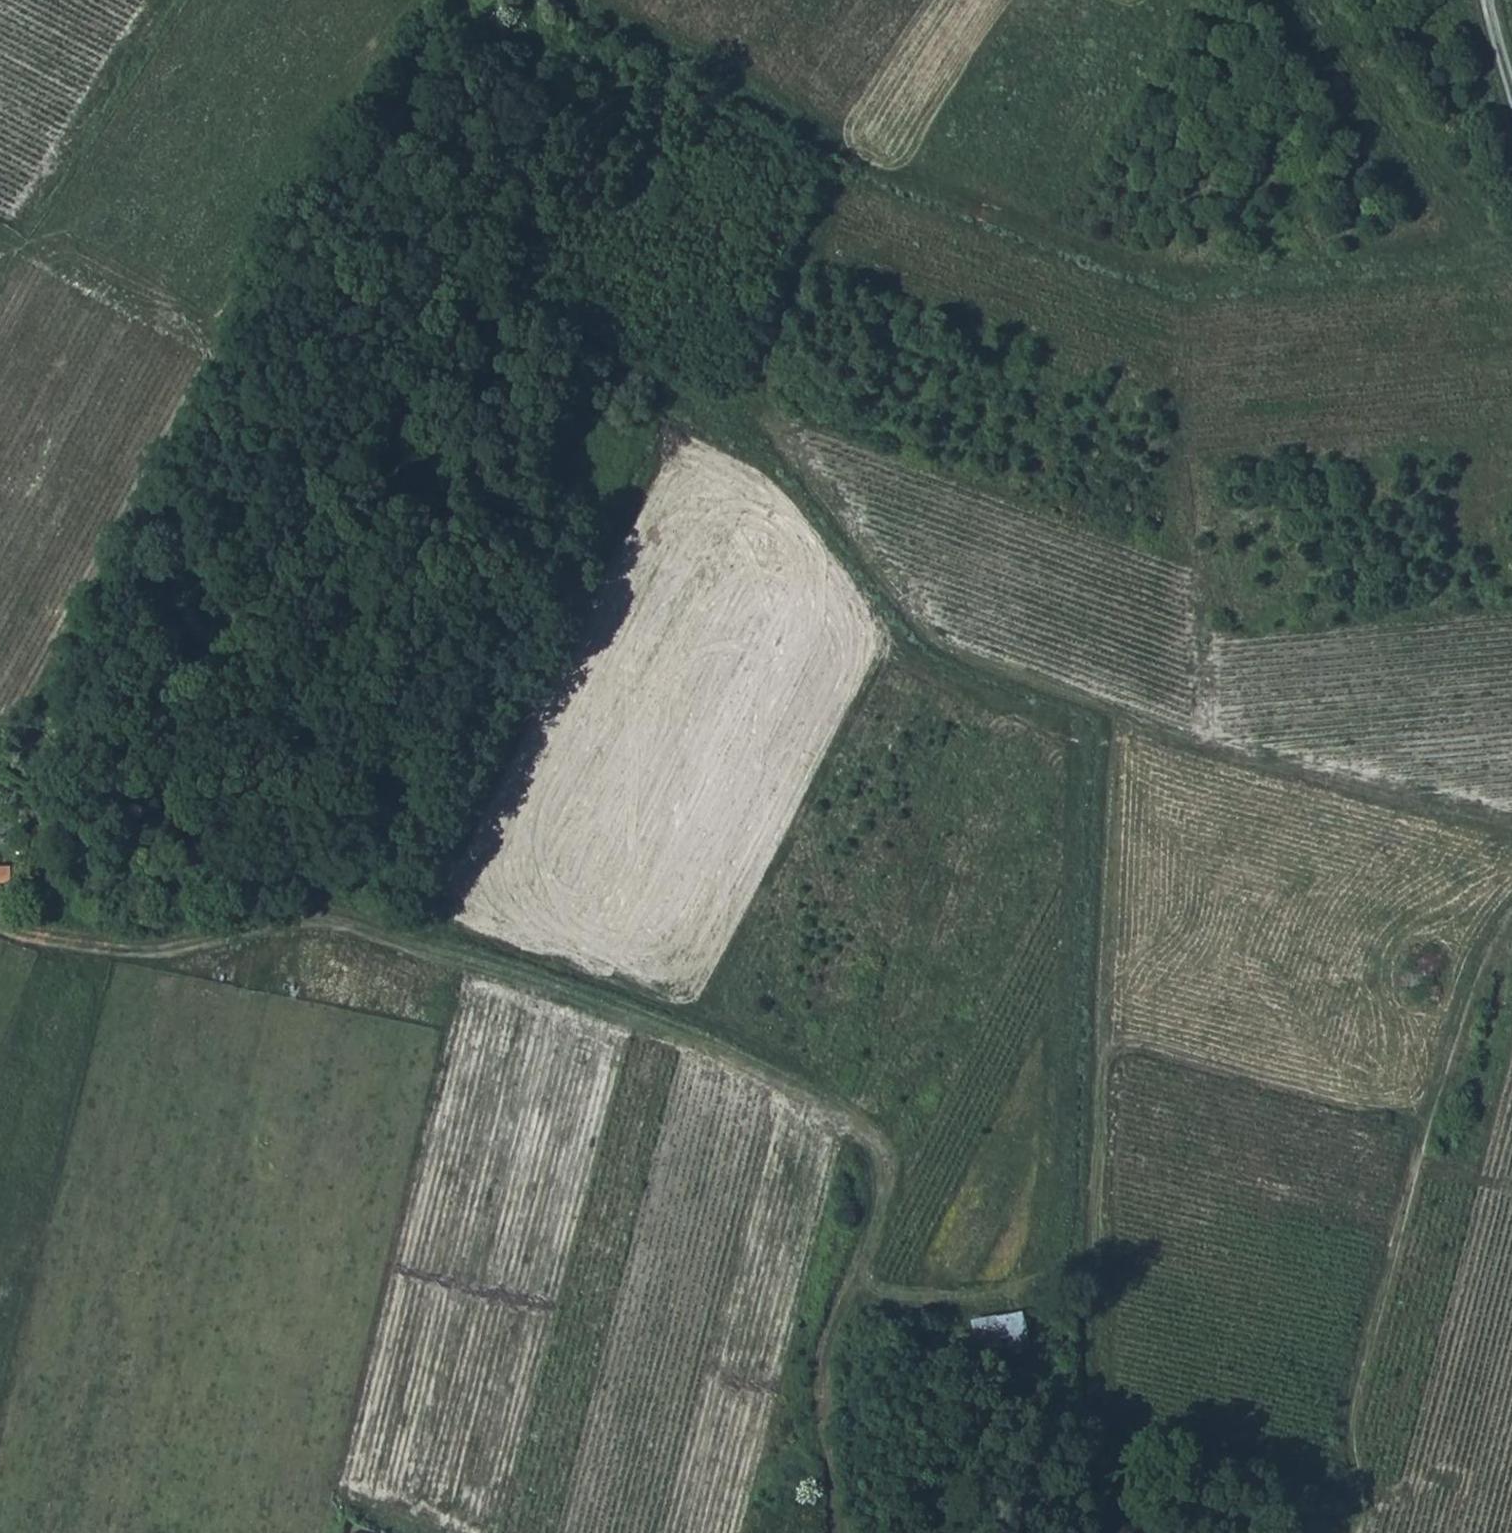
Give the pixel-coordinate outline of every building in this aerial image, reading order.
[(982,1353),(1034,1346),(1029,1313),(978,1320),(982,1353)]
